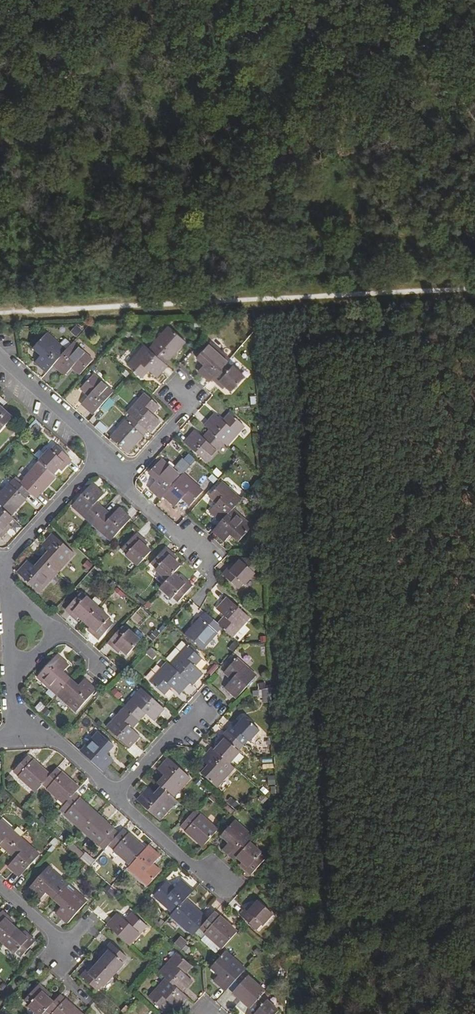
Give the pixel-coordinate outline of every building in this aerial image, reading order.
[(154,345),(150,350),(165,364),(170,358),(170,359),(186,341),(170,327),(154,344),(154,345)] [(54,365),(67,351),(48,334),(36,347),(43,354),(36,362),(47,373),(54,365)] [(67,351),(54,365),(65,376),(73,368),(81,375),(94,361),(74,343),(67,351)] [(211,382),(213,380),(227,364),(231,360),(211,343),(199,356),(206,363),(199,371),(211,382)] [(165,364),(150,350),(145,346),(128,366),(141,378),(148,371),(157,378),(167,366),(165,364)] [(227,364),(213,380),(224,389),(227,387),(233,392),(245,378),(234,367),(232,369),(227,364)] [(109,398),(114,393),(93,375),(81,389),(88,396),(82,404),(94,415),(109,398)] [(128,415),(132,418),(146,431),(150,435),(161,422),(152,415),(159,407),(145,395),(128,415)] [(13,419),(2,410),(6,405),(0,400),(0,435),(13,419)] [(221,408),(216,416),(222,419),(227,411),(221,408)] [(211,433),(225,445),(227,448),(245,428),(231,416),(224,423),(216,416),(205,428),(211,433)] [(143,436),(146,431),(132,418),(128,422),(127,422),(111,440),(128,454),(143,437),(143,436)] [(102,434),(106,428),(98,422),(94,427),(102,434)] [(207,465),(225,445),(211,433),(204,440),(196,433),(185,445),(207,465)] [(39,462),(54,475),(59,470),(61,472),(71,461),(56,447),(51,452),(49,450),(39,462)] [(163,496),(181,476),(161,459),(148,473),(156,480),(149,488),(161,499),(163,496)] [(16,478),(14,480),(30,494),(35,499),(40,494),(41,495),(56,477),(54,475),(39,462),(24,479),(24,480),(22,482),(16,478)] [(181,476),(163,496),(175,506),(182,498),(191,505),(203,490),(183,473),(181,476)] [(10,517),(26,500),(25,499),(30,494),(14,480),(9,485),(9,484),(0,494),(0,508),(10,517)] [(222,522),(233,509),(242,499),(222,482),(209,495),(218,503),(211,511),(222,522)] [(72,507),(92,524),(104,510),(96,503),(104,495),(92,485),(72,507)] [(0,508),(0,538),(1,539),(10,527),(8,525),(13,520),(10,517),(0,508)] [(112,517),(104,510),(92,524),(111,541),(131,519),(119,509),(112,517)] [(233,509),(222,522),(214,531),(225,541),(233,533),(241,540),(253,527),(233,509)] [(51,554),(44,562),(57,574),(74,554),(52,535),(42,547),(51,554)] [(138,566),(151,552),(145,547),(147,544),(136,535),(123,549),(128,554),(126,556),(138,566)] [(156,571),(167,581),(173,574),(180,566),(175,561),(177,558),(166,549),(152,564),(158,568),(156,571)] [(223,576),(239,589),(244,583),(245,585),(256,572),(254,570),(259,564),(250,557),(243,557),(241,560),(240,559),(235,566),(232,564),(223,576)] [(39,593),(57,574),(44,562),(37,570),(28,562),(18,574),(39,593)] [(173,574),(167,581),(160,588),(171,598),(173,597),(179,602),(192,586),(181,576),(179,579),(173,574)] [(120,596),(123,593),(118,588),(115,591),(120,596)] [(85,622),(98,607),(87,598),(85,599),(80,595),(66,609),(77,620),(79,617),(85,622)] [(225,618),(218,626),(220,628),(232,638),(249,617),(227,598),(217,611),(225,618)] [(98,607),(85,622),(90,627),(88,629),(99,640),(113,624),(107,619),(109,618),(98,607)] [(220,628),(218,626),(206,615),(202,619),(201,619),(185,636),(202,651),(218,633),(216,632),(220,628)] [(122,628),(108,643),(119,653),(121,650),(127,655),(140,641),(128,631),(127,632),(122,628)] [(187,646),(170,665),(189,682),(192,685),(203,673),(195,666),(201,658),(197,654),(190,648),(187,646)] [(148,648),(144,654),(153,659),(156,652),(148,648)] [(56,694),(69,681),(61,674),(68,666),(57,656),(37,677),(56,694)] [(225,687),(236,698),(256,676),(236,659),(224,672),(232,679),(225,687)] [(139,663),(133,668),(140,676),(146,670),(139,663)] [(179,694),(189,682),(170,665),(168,663),(150,682),(164,695),(171,687),(179,694)] [(69,681),(56,694),(76,712),(96,690),(84,680),(77,688),(69,681)] [(115,687),(110,691),(116,700),(121,696),(115,687)] [(142,689),(124,708),(138,721),(145,714),(153,720),(164,708),(142,689)] [(131,728),(138,721),(124,708),(107,728),(129,748),(140,736),(131,728)] [(227,731),(243,745),(247,740),(249,741),(260,729),(245,717),(240,722),(237,720),(227,731)] [(239,750),(243,745),(227,731),(218,742),(220,745),(216,751),(229,763),(240,751),(239,750)] [(99,733),(81,752),(105,773),(115,762),(107,754),(113,746),(99,733)] [(235,767),(229,763),(216,751),(213,748),(202,760),(210,767),(204,775),(217,787),(235,767)] [(42,785),(50,776),(33,761),(32,762),(27,758),(13,773),(18,777),(18,778),(35,793),(42,785)] [(164,788),(174,797),(190,778),(168,758),(158,770),(166,778),(160,785),(164,788)] [(50,776),(42,785),(48,790),(47,791),(65,806),(74,796),(79,789),(62,774),(61,774),(56,770),(50,776)] [(174,797),(164,788),(157,796),(148,789),(138,801),(159,820),(177,800),(174,797)] [(65,816),(83,831),(97,815),(79,800),(74,796),(65,806),(60,811),(66,815),(65,816)] [(195,811),(181,825),(187,830),(186,831),(204,846),(219,830),(201,814),(200,815),(195,811)] [(97,815),(83,831),(100,846),(106,850),(110,845),(119,835),(114,830),(97,815)] [(20,838),(0,821),(0,846),(7,852),(20,838)] [(237,857),(250,843),(254,838),(235,821),(223,834),(231,841),(223,849),(235,860),(237,857)] [(131,866),(146,849),(129,834),(129,835),(123,830),(119,835),(110,845),(115,850),(131,866)] [(20,838),(7,852),(15,859),(8,867),(19,878),(39,856),(20,838)] [(261,853),(250,843),(237,857),(242,862),(240,865),(252,875),(265,860),(260,855),(261,853)] [(146,849),(131,866),(128,869),(149,886),(161,872),(153,865),(160,857),(148,846),(146,849)] [(83,852),(78,859),(88,865),(93,859),(83,852)] [(48,891),(56,898),(68,885),(49,867),(29,889),(40,900),(48,891)] [(173,913),(186,900),(193,892),(182,881),(174,889),(166,883),(154,896),(173,913)] [(87,902),(68,885),(56,898),(63,905),(56,913),(68,924),(87,902)] [(108,893),(113,897),(116,894),(111,889),(108,893)] [(201,929),(208,921),(202,916),(203,915),(186,900),(173,913),(171,916),(188,932),(189,931),(194,936),(201,929)] [(256,929),(260,925),(262,926),(272,914),(258,902),(253,907),(250,905),(240,916),(256,929)] [(4,943),(16,929),(11,924),(13,922),(2,912),(0,914),(0,940),(4,943)] [(208,921),(201,929),(205,933),(205,934),(222,949),(237,933),(220,918),(215,913),(208,921)] [(118,914),(108,925),(129,946),(147,926),(133,914),(126,921),(118,914)] [(16,929),(4,943),(15,954),(17,952),(22,957),(36,942),(24,932),(22,935),(16,929)] [(179,939),(173,945),(180,951),(186,945),(179,939)] [(104,957),(99,962),(114,976),(124,964),(122,963),(127,958),(112,944),(102,955),(104,957)] [(225,991),(229,988),(242,973),(245,969),(226,952),(213,965),(221,973),(214,981),(225,991)] [(160,973),(167,979),(182,993),(192,981),(184,974),(191,966),(178,954),(160,973)] [(114,976),(99,962),(94,968),(92,966),(82,977),(97,991),(102,986),(104,987),(114,976)] [(247,977),(242,973),(229,988),(234,992),(233,993),(250,1009),(260,998),(265,992),(248,977),(247,977)] [(182,993),(167,979),(149,999),(163,1011),(170,1003),(179,1010),(189,999),(182,993)] [(53,1003),(48,998),(50,995),(39,985),(25,1001),(30,1005),(29,1007),(37,1013),(43,1013),(53,1003)] [(66,1000),(65,1001),(60,996),(53,1003),(43,1013),(81,1013),(66,1000)] [(250,1009),(246,1013),(247,1013),(276,1013),(279,1011),(267,1001),(265,1003),(260,998),(250,1009)] [(239,1013),(241,1013),(246,1008),(238,1001),(232,1008),(239,1013)]
